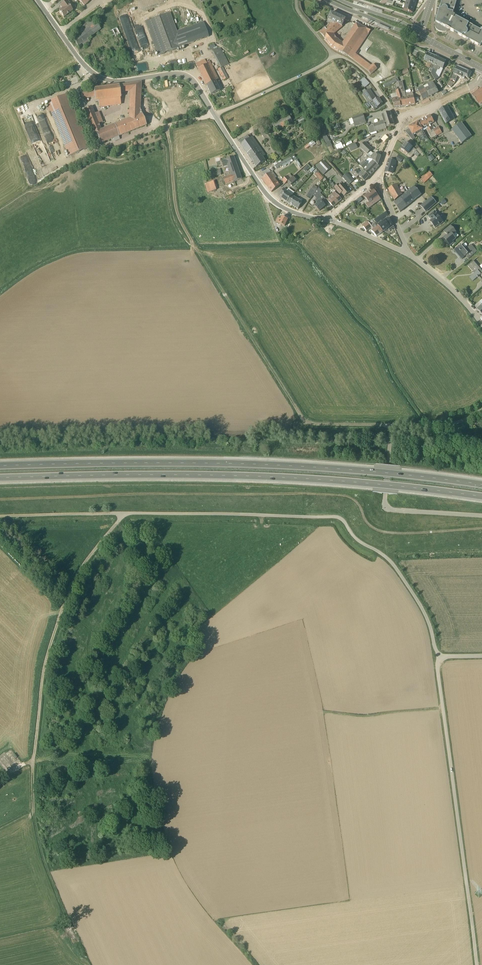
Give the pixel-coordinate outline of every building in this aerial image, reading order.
[(68,14),(73,10),(70,6),(71,5),(67,0),(60,5),(63,8),(59,11),(64,17),(68,14)] [(436,23),(436,25),(436,27),(437,29),(439,31),(442,31),(444,30),(446,29),(446,28),(450,30),(481,46),(481,43),(481,29),(481,30),(455,16),(453,15),(457,0),(442,0),(436,23)] [(415,6),(406,3),(403,10),(413,13),(415,6)] [(146,22),(158,55),(181,47),(180,47),(209,37),(203,22),(177,31),(170,13),(152,20),(146,22)] [(342,27),(345,19),(331,13),(328,20),(332,23),(331,24),(322,32),(321,30),(319,31),(326,39),(324,40),(332,48),(348,56),(352,59),(366,38),(371,31),(356,24),(344,43),(339,41),(333,34),(342,27)] [(98,24),(94,19),(77,31),(80,35),(74,40),(78,46),(101,29),(98,24)] [(117,45),(125,42),(117,27),(110,31),(117,45)] [(218,49),(213,52),(212,53),(220,68),(218,69),(223,81),(229,78),(223,67),(229,64),(221,48),(218,49)] [(424,60),(432,64),(433,64),(437,57),(427,53),(424,60)] [(437,57),(433,64),(435,65),(432,72),(436,74),(438,70),(439,70),(440,68),(443,69),(446,61),(437,57)] [(206,63),(205,60),(196,64),(198,68),(198,69),(211,95),(221,90),(217,83),(220,82),(214,70),(209,61),(206,63)] [(371,75),(377,69),(373,64),(367,70),(371,75)] [(464,79),(465,78),(465,77),(469,79),(471,73),(457,66),(451,79),(447,84),(451,88),(455,82),(458,76),(464,79)] [(364,78),(359,82),(365,88),(370,83),(364,78)] [(392,80),(383,85),(385,87),(397,82),(396,79),(392,80)] [(400,90),(399,90),(401,93),(403,97),(403,98),(406,106),(410,105),(411,105),(415,104),(413,93),(413,92),(405,94),(403,82),(403,81),(399,82),(398,82),(397,82),(400,88),(400,90)] [(438,93),(434,84),(433,81),(427,84),(428,86),(424,88),(423,86),(422,86),(417,89),(423,100),(438,93)] [(140,108),(141,82),(119,85),(94,88),(81,90),(82,98),(95,97),(96,101),(121,98),(121,93),(129,91),(129,119),(101,131),(93,107),(85,111),(94,134),(97,133),(101,143),(147,125),(140,109),(140,108)] [(473,95),(480,105),(481,103),(481,88),(473,95)] [(376,99),(369,89),(362,94),(368,102),(364,105),(367,109),(371,106),(374,110),(383,104),(378,98),(376,99)] [(399,90),(396,91),(396,93),(398,97),(392,99),(395,108),(405,106),(406,106),(403,98),(403,97),(401,93),(399,90)] [(90,147),(71,99),(68,93),(47,102),(49,107),(69,156),(90,147)] [(447,123),(452,120),(455,119),(447,106),(439,111),(446,124),(447,123)] [(394,125),(390,112),(382,115),(384,122),(369,127),(371,134),(385,129),(385,128),(394,125)] [(276,131),(293,122),(288,114),(272,124),(276,131)] [(352,118),(354,123),(365,119),(363,114),(352,118)] [(430,127),(429,125),(434,122),(430,116),(425,119),(432,131),(433,130),(434,130),(432,126),(430,127)] [(419,122),(423,129),(427,127),(428,128),(426,129),(432,138),(437,135),(435,132),(433,130),(432,131),(425,119),(419,122)] [(308,123),(305,124),(308,129),(314,125),(311,120),(308,123)] [(409,128),(410,130),(406,132),(413,140),(415,139),(413,135),(420,131),(422,135),(421,136),(418,138),(421,142),(427,138),(423,131),(424,131),(423,129),(419,122),(418,123),(416,122),(415,123),(415,124),(409,128)] [(452,130),(462,144),(472,136),(462,123),(456,127),(452,130)] [(437,135),(442,133),(439,127),(434,130),(433,130),(435,132),(437,135)] [(320,133),(328,148),(332,146),(325,135),(329,133),(327,129),(320,133)] [(256,167),(265,161),(260,153),(261,152),(250,134),(239,142),(241,145),(256,167)] [(270,138),(266,140),(273,151),(277,149),(270,138)] [(316,144),(313,141),(308,144),(304,147),(306,149),(310,146),(311,148),(316,144)] [(381,157),(374,154),(371,151),(372,149),(365,142),(360,147),(367,154),(372,158),(372,159),(378,165),(381,157)] [(416,150),(415,150),(413,148),(405,142),(401,149),(404,151),(401,156),(405,158),(407,155),(411,158),(416,151),(419,155),(423,152),(419,148),(416,150)] [(234,157),(222,161),(221,161),(223,167),(227,166),(230,175),(222,178),(225,185),(230,183),(233,182),(242,179),(240,173),(234,157)] [(277,169),(292,160),(291,157),(282,162),(275,166),(277,169)] [(363,168),(365,170),(371,175),(379,166),(378,165),(372,159),(369,159),(366,162),(365,161),(360,166),(362,168),(363,168)] [(392,174),(396,161),(389,159),(385,174),(392,174)] [(324,174),(330,168),(323,161),(317,167),(324,174)] [(274,170),(272,167),(269,169),(268,169),(262,173),(265,176),(262,179),(272,192),(280,186),(275,179),(277,177),(272,172),(274,170)] [(362,174),(358,170),(353,174),(357,179),(359,177),(365,182),(371,175),(365,170),(362,174)] [(424,184),(429,179),(433,175),(429,172),(420,180),(424,184)] [(319,173),(316,176),(321,181),(324,177),(319,173)] [(285,184),(288,182),(293,177),(290,174),(282,181),(285,184)] [(349,175),(344,178),(349,184),(354,181),(349,175)] [(291,186),(298,179),(295,176),(293,177),(288,182),(291,186)] [(350,191),(343,183),(340,186),(339,184),(334,188),(340,194),(342,193),(344,196),(350,191)] [(395,201),(403,195),(398,187),(401,186),(399,183),(388,189),(395,201)] [(421,195),(415,187),(394,203),(400,212),(421,195)] [(281,198),(287,202),(291,196),(292,196),(294,192),(289,188),(287,190),(284,188),(280,194),(283,196),(281,198)] [(311,200),(314,195),(313,195),(316,191),(312,189),(307,198),(311,200)] [(313,195),(314,195),(317,200),(319,202),(318,204),(315,206),(319,211),(325,206),(323,202),(326,200),(317,190),(317,189),(316,191),(313,195)] [(369,208),(372,206),(370,203),(379,197),(374,190),(365,197),(367,200),(364,202),(369,208)] [(333,207),(342,200),(337,194),(335,192),(331,195),(333,197),(328,201),(333,207)] [(298,209),(302,203),(292,197),(292,196),(291,196),(287,202),(298,209)] [(431,198),(420,207),(425,212),(435,203),(431,198)] [(439,226),(443,222),(440,219),(441,218),(435,211),(428,216),(431,220),(430,221),(435,228),(438,225),(439,226)] [(386,213),(374,221),(375,222),(376,224),(380,221),(388,215),(386,213)] [(288,219),(282,216),(281,219),(278,218),(276,223),(285,227),(288,219)] [(383,232),(388,228),(390,231),(395,228),(392,225),(393,224),(388,218),(378,226),(383,232)] [(376,224),(375,222),(370,225),(367,221),(362,225),(363,227),(366,231),(371,227),(373,230),(371,231),(376,237),(383,232),(378,226),(376,224)] [(453,235),(456,232),(451,226),(444,232),(447,235),(444,238),(450,245),(453,242),(452,241),(456,239),(453,235)] [(477,252),(471,245),(465,250),(461,246),(460,247),(459,246),(454,250),(462,259),(466,256),(468,259),(477,252)] [(474,261),(468,266),(474,273),(469,277),(473,281),(477,277),(481,274),(481,276),(481,271),(474,261)]
